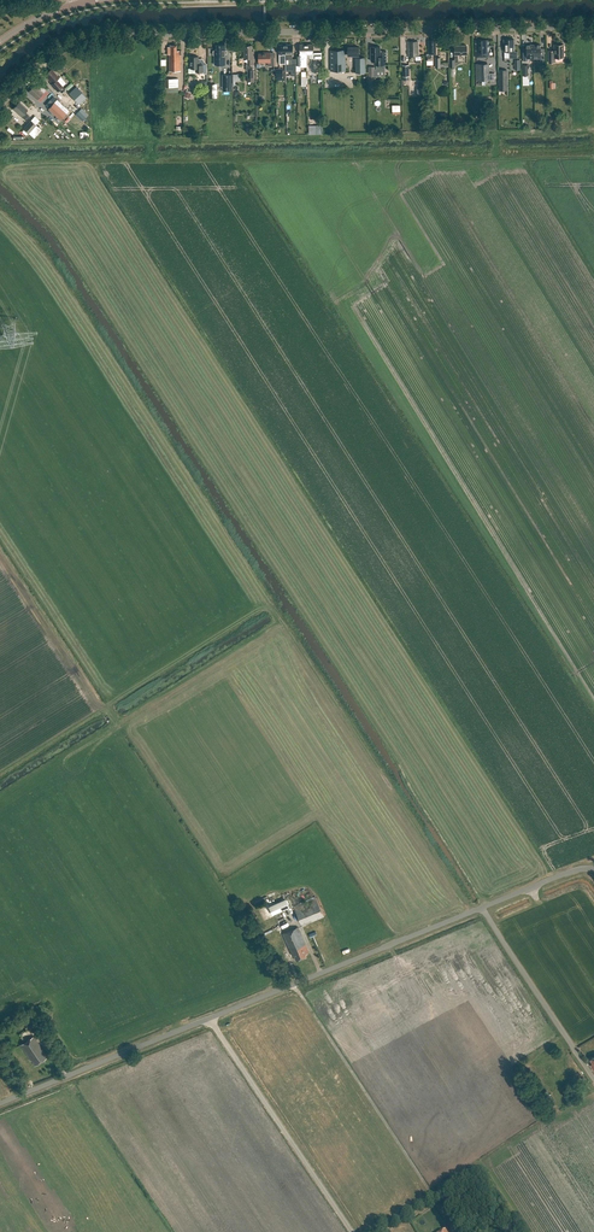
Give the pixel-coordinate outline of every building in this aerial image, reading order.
[(517,51),(514,51),(514,39),(504,39),(504,51),(509,51),(509,58),(518,58),(517,51)] [(489,40),(475,40),(475,57),(489,57),(489,40)] [(411,43),(409,43),(409,56),(418,56),(418,43),(416,43),(416,41),(411,42),(411,43)] [(427,54),(427,55),(426,55),(427,60),(432,60),(432,54),(436,54),(435,41),(428,41),(429,54),(427,54)] [(217,44),(217,50),(215,50),(213,50),(213,54),(215,54),(215,60),(220,60),(220,64),(225,64),(225,44),(217,44)] [(307,58),(307,44),(300,44),(300,53),(300,56),(296,56),(297,65),(300,65),(301,67),(307,67),(307,58)] [(564,44),(554,44),(554,50),(548,50),(549,63),(555,62),(554,58),(564,57),(564,44)] [(170,47),(168,47),(168,54),(169,54),(169,71),(181,71),(180,54),(181,54),(181,50),(177,51),(177,45),(170,45),(170,47)] [(254,64),(254,51),(252,51),(252,45),(245,45),(245,47),(243,47),(244,58),(248,58),(248,64),(246,64),(246,70),(247,70),(247,81),(254,81),(254,70),(254,64)] [(467,45),(454,46),(455,54),(467,54),(467,45)] [(523,49),(523,60),(527,60),(527,58),(534,58),(534,45),(526,45),(527,48),(523,49)] [(534,45),(534,58),(540,58),(540,60),(545,60),(545,48),(541,48),(541,45),(534,45)] [(359,47),(348,47),(348,55),(356,55),(356,73),(365,73),(365,57),(359,57),(359,47)] [(384,57),(380,57),(380,47),(371,47),(371,61),(376,61),(376,65),(377,65),(377,70),(384,70),(384,57)] [(345,50),(330,50),(330,71),(346,71),(345,50)] [(275,52),(263,52),(263,53),(259,53),(259,62),(268,62),(268,66),(274,66),(274,57),(275,57),(275,52)] [(199,56),(190,56),(190,68),(196,68),(196,72),(203,72),(203,65),(199,65),(199,56)] [(476,64),(476,81),(489,81),(489,64),(476,64)] [(52,83),(51,84),(57,91),(63,86),(57,80),(59,78),(51,69),(45,75),(52,83)] [(231,86),(231,75),(223,75),(223,86),(231,86)] [(216,84),(208,84),(208,97),(216,97),(216,84)] [(35,85),(28,91),(37,99),(40,97),(46,90),(43,87),(40,90),(35,85)] [(76,85),(69,91),(79,101),(85,94),(76,85)] [(57,99),(48,109),(60,120),(69,111),(57,99)] [(19,102),(13,108),(26,120),(30,116),(26,112),(27,110),(19,102)] [(401,114),(401,104),(393,104),(393,114),(401,114)] [(81,108),(79,110),(86,117),(88,115),(81,108)] [(79,110),(75,114),(82,121),(86,117),(79,110)] [(31,120),(24,129),(28,133),(36,124),(31,120)] [(36,125),(29,133),(34,138),(42,130),(36,125)] [(309,126),(309,134),(323,134),(323,125),(309,126)] [(286,899),(269,907),(272,915),(289,907),(286,899)] [(302,926),(324,916),(324,914),(317,899),(295,909),(301,924),(302,926)] [(306,955),(306,953),(309,952),(298,926),(282,933),(292,955),(294,954),(296,960),(306,955)] [(37,1018),(28,1024),(32,1031),(41,1025),(37,1018)] [(26,1028),(19,1033),(22,1038),(29,1033),(26,1028)] [(33,1036),(20,1044),(31,1060),(32,1059),(35,1065),(46,1057),(44,1054),(45,1053),(33,1036)]
